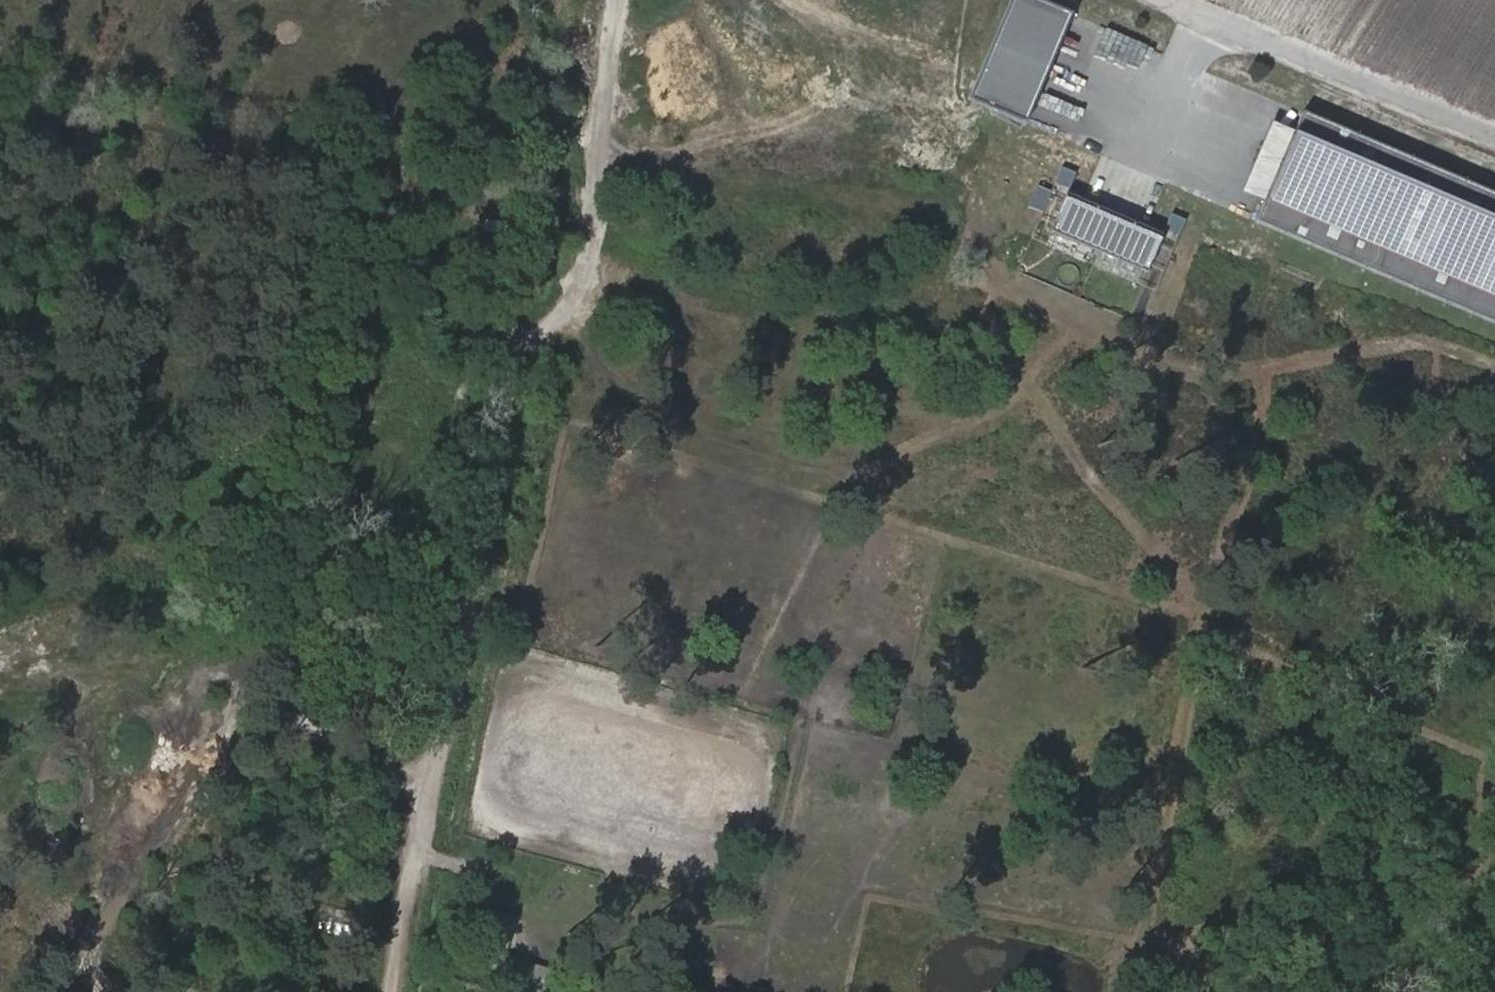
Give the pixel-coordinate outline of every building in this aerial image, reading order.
[(1047,0),(1013,0),(971,98),(1026,122),(1074,11),(1047,0)] [(1305,111),(1295,133),(1265,204),(1257,221),(1494,323),(1494,193),(1305,111)] [(1242,194),(1265,204),(1295,133),(1272,123),(1242,194)] [(1041,226),(1138,266),(1153,229),(1056,189),(1041,226)]
